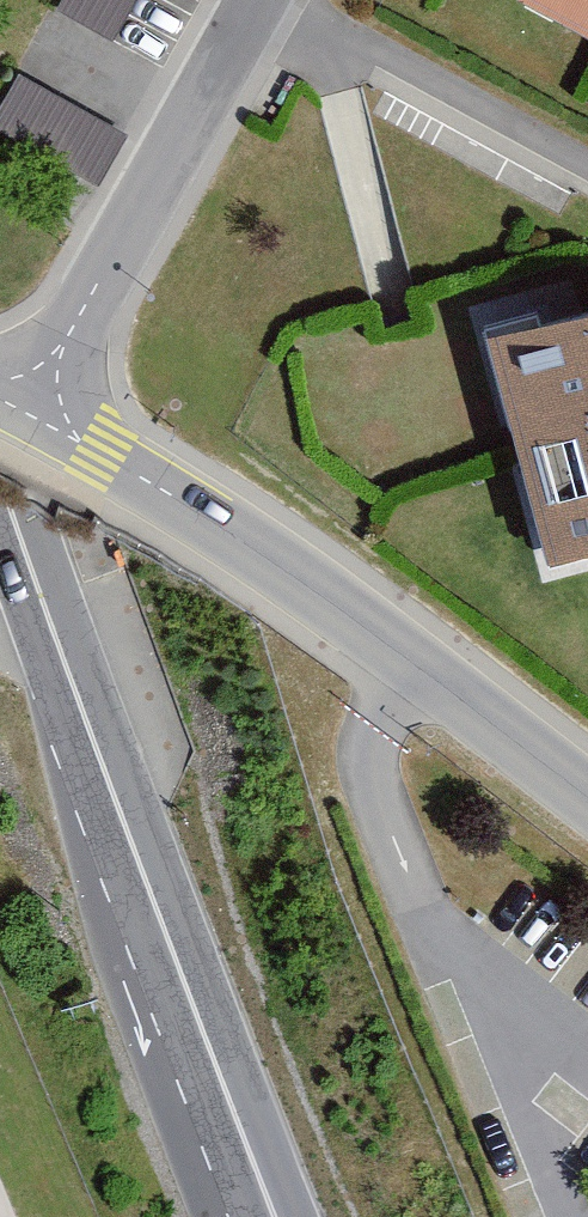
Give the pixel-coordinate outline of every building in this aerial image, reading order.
[(113,40),(136,0),(63,0),(58,9),(113,40)] [(587,33),(587,0),(527,0),(587,33)] [(100,185),(127,134),(18,75),(0,108),(0,132),(100,185)] [(485,336),(549,562),(587,551),(587,307),(485,336)]
